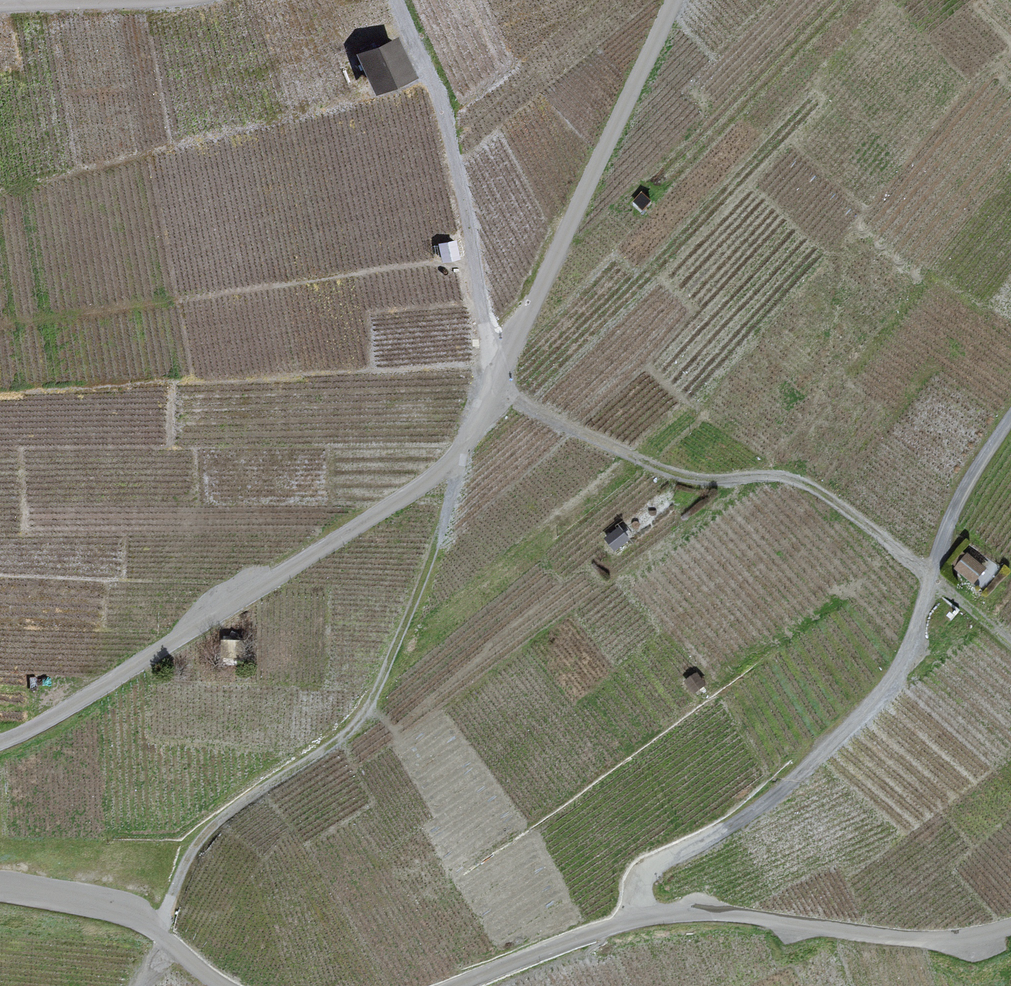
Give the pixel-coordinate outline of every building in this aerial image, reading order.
[(411,71),(395,35),(359,51),(376,87),(411,71)] [(453,240),(438,243),(441,260),(457,257),(453,240)] [(606,539),(614,549),(627,539),(619,529),(606,539)] [(968,555),(956,568),(972,581),(983,568),(968,555)]
